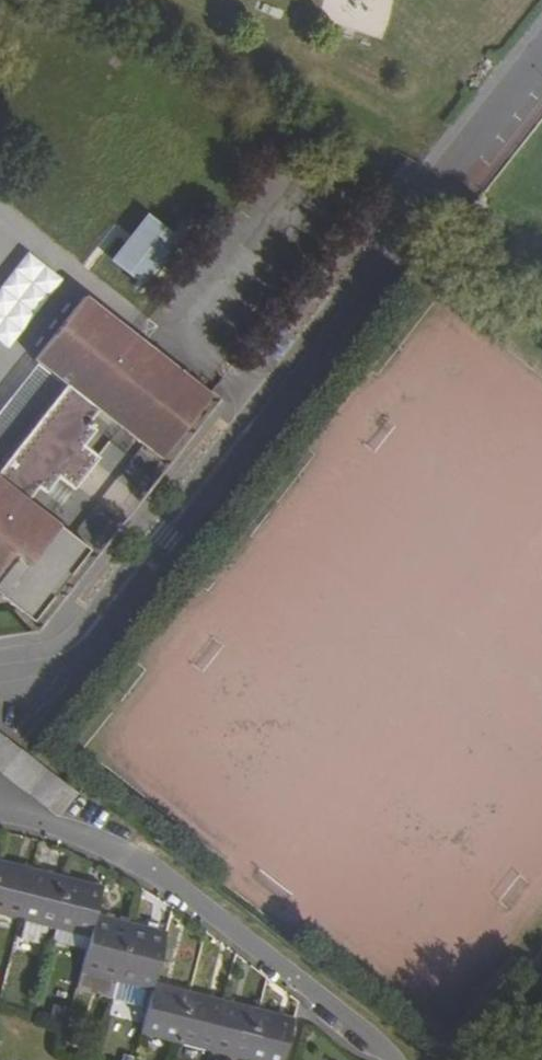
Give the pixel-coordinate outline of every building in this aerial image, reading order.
[(150,219),(116,263),(147,288),(181,244),(150,219)] [(61,274),(25,249),(0,284),(0,340),(10,347),(61,274)] [(97,408),(145,446),(157,431),(173,442),(198,411),(182,399),(194,383),(83,296),(34,359),(65,383),(97,408)] [(0,467),(0,480),(26,500),(37,487),(44,492),(55,476),(73,490),(98,457),(82,444),(94,429),(86,423),(97,408),(65,383),(0,467)] [(82,444),(98,457),(110,441),(94,429),(82,444)] [(55,476),(44,492),(62,505),(73,490),(55,476)] [(16,610),(28,594),(44,605),(78,565),(62,553),(74,537),(26,500),(0,480),(0,597),(16,610)] [(9,742),(0,735),(0,753),(9,742)] [(20,917),(34,868),(0,859),(0,912),(20,917)] [(20,917),(55,926),(68,876),(34,868),(20,917)] [(55,926),(90,936),(96,912),(103,886),(68,876),(55,926)] [(81,970),(117,980),(132,922),(96,912),(90,936),(81,970)] [(152,989),(154,982),(167,932),(132,922),(117,980),(152,989)] [(26,923),(22,939),(43,943),(46,927),(26,923)] [(141,1031),(177,1041),(189,991),(154,982),(152,989),(141,1031)] [(177,1041),(211,1049),(224,1000),(189,991),(177,1041)] [(211,1049),(246,1059),(259,1009),(224,1000),(211,1049)] [(251,1059),(284,1059),(295,1018),(259,1009),(246,1059),(251,1059)]
